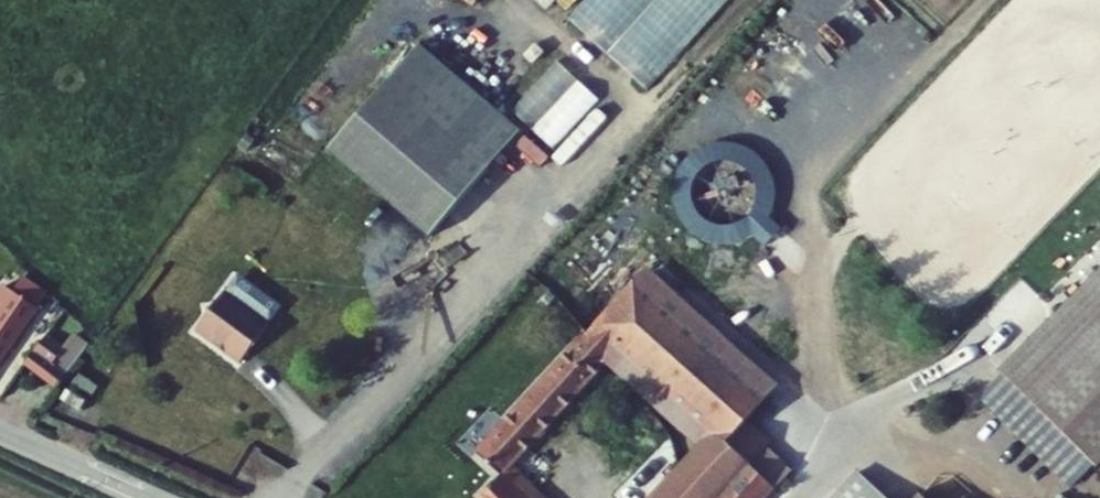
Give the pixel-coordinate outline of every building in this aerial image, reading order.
[(729,0),(583,0),(569,16),(650,88),(729,0)] [(418,27),(387,63),(488,149),(519,113),(418,27)] [(387,63),(326,135),(427,221),(488,149),(387,63)] [(780,363),(648,244),(636,258),(768,376),(780,363)] [(999,348),(1096,444),(1099,440),(1099,246),(999,348)] [(636,258),(591,309),(617,333),(711,419),(636,497),(699,497),(732,464),(756,487),(791,449),(766,425),(772,419),(749,398),(768,376),(636,258)] [(13,271),(1,287),(0,286),(0,342),(38,289),(13,271)] [(246,292),(216,271),(190,309),(221,330),(219,331),(235,342),(263,301),(247,290),(246,292)] [(617,333),(591,309),(585,315),(611,339),(617,333)] [(485,400),(460,425),(497,460),(512,443),(611,339),(585,315),(495,409),(485,400)] [(57,329),(39,316),(17,348),(50,372),(79,331),(63,320),(57,329)] [(512,443),(497,460),(529,490),(545,475),(512,443)] [(473,485),(486,497),(537,497),(529,490),(497,460),(473,485)] [(732,464),(699,497),(745,497),(756,487),(732,464)] [(920,471),(895,497),(949,497),(920,471)]
